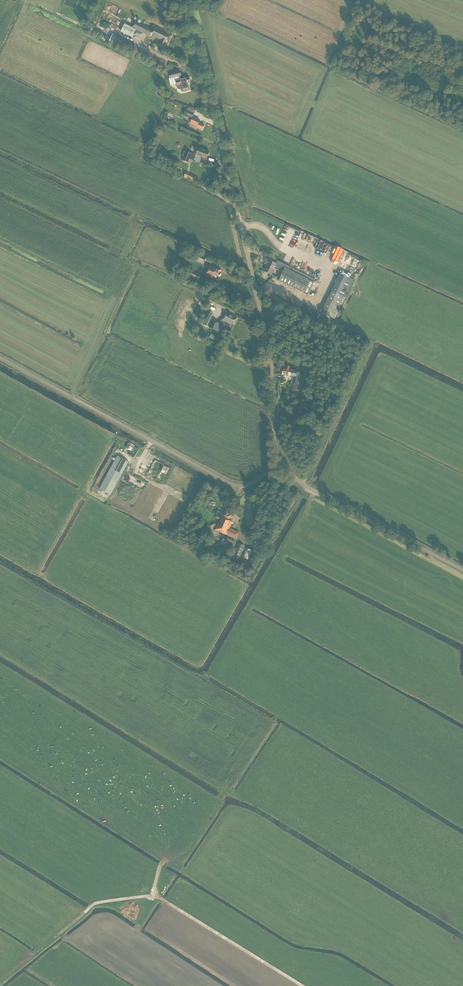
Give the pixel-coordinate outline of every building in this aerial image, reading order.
[(168,19),(165,25),(171,27),(173,22),(168,19)] [(135,21),(132,27),(128,25),(125,31),(141,38),(143,33),(160,41),(158,45),(164,48),(167,43),(168,44),(172,35),(167,33),(168,32),(154,25),(152,29),(135,21)] [(134,53),(137,48),(113,37),(110,42),(134,53)] [(181,80),(180,77),(181,77),(180,71),(169,73),(170,78),(169,78),(170,84),(172,85),(177,84),(179,91),(182,90),(182,92),(183,92),(184,92),(189,91),(189,90),(190,90),(188,83),(191,82),(189,77),(181,80)] [(196,111),(188,107),(187,110),(186,110),(184,115),(192,119),(190,123),(197,126),(196,128),(202,130),(204,125),(198,123),(200,120),(193,117),(192,117),(194,113),(195,114),(196,111)] [(205,150),(199,148),(197,147),(196,150),(198,151),(196,155),(207,159),(209,152),(207,149),(205,150)] [(188,163),(191,153),(186,151),(182,161),(188,163)] [(195,182),(197,177),(186,172),(184,177),(195,182)] [(326,250),(328,246),(319,243),(316,250),(322,252),(323,249),(326,250)] [(203,263),(206,257),(199,254),(196,260),(203,263)] [(278,266),(276,265),(276,264),(269,260),(266,267),(263,271),(271,274),(274,268),(283,272),(279,281),(303,293),(311,277),(286,265),(281,262),(278,266)] [(219,277),(221,273),(220,272),(221,269),(217,268),(209,265),(204,274),(212,278),(214,274),(219,277)] [(199,279),(200,275),(191,271),(189,275),(199,279)] [(335,319),(346,297),(354,280),(340,273),(332,291),(321,312),(335,319)] [(234,325),(237,318),(234,316),(234,315),(226,311),(222,320),(230,323),(234,325)] [(204,317),(200,323),(207,326),(210,320),(204,317)] [(217,331),(220,324),(212,320),(209,327),(217,331)] [(282,375),(284,375),(284,377),(287,377),(287,375),(290,376),(291,373),(294,374),(292,384),(298,385),(299,380),(300,372),(294,371),(294,370),(291,370),(289,369),(290,366),(286,366),(286,369),(283,368),(282,375)] [(130,451),(128,455),(133,458),(139,448),(128,442),(125,448),(130,451)] [(110,495),(128,461),(117,456),(99,489),(110,495)] [(163,479),(169,468),(164,466),(164,465),(155,460),(147,475),(158,481),(160,477),(163,479)] [(129,486),(128,486),(126,486),(125,487),(124,487),(123,488),(122,489),(121,490),(120,492),(120,493),(120,494),(120,496),(121,497),(122,498),(122,499),(123,500),(125,501),(126,501),(127,501),(129,501),(130,501),(131,501),(132,500),(133,499),(134,498),(135,497),(135,495),(135,494),(135,493),(135,491),(134,490),(134,489),(133,488),(132,487),(130,487),(129,486)] [(216,519),(219,520),(215,530),(226,535),(227,533),(229,534),(228,536),(236,539),(239,532),(229,528),(232,522),(229,520),(231,515),(223,512),(221,517),(217,515),(216,517),(217,518),(216,519)] [(234,554),(240,557),(245,546),(238,543),(234,554)] [(246,548),(243,559),(250,560),(252,550),(246,548)] [(227,922),(226,940),(237,947),(237,943),(242,946),(244,947),(244,941),(238,940),(238,936),(233,933),(233,930),(229,930),(229,924),(227,922)]
